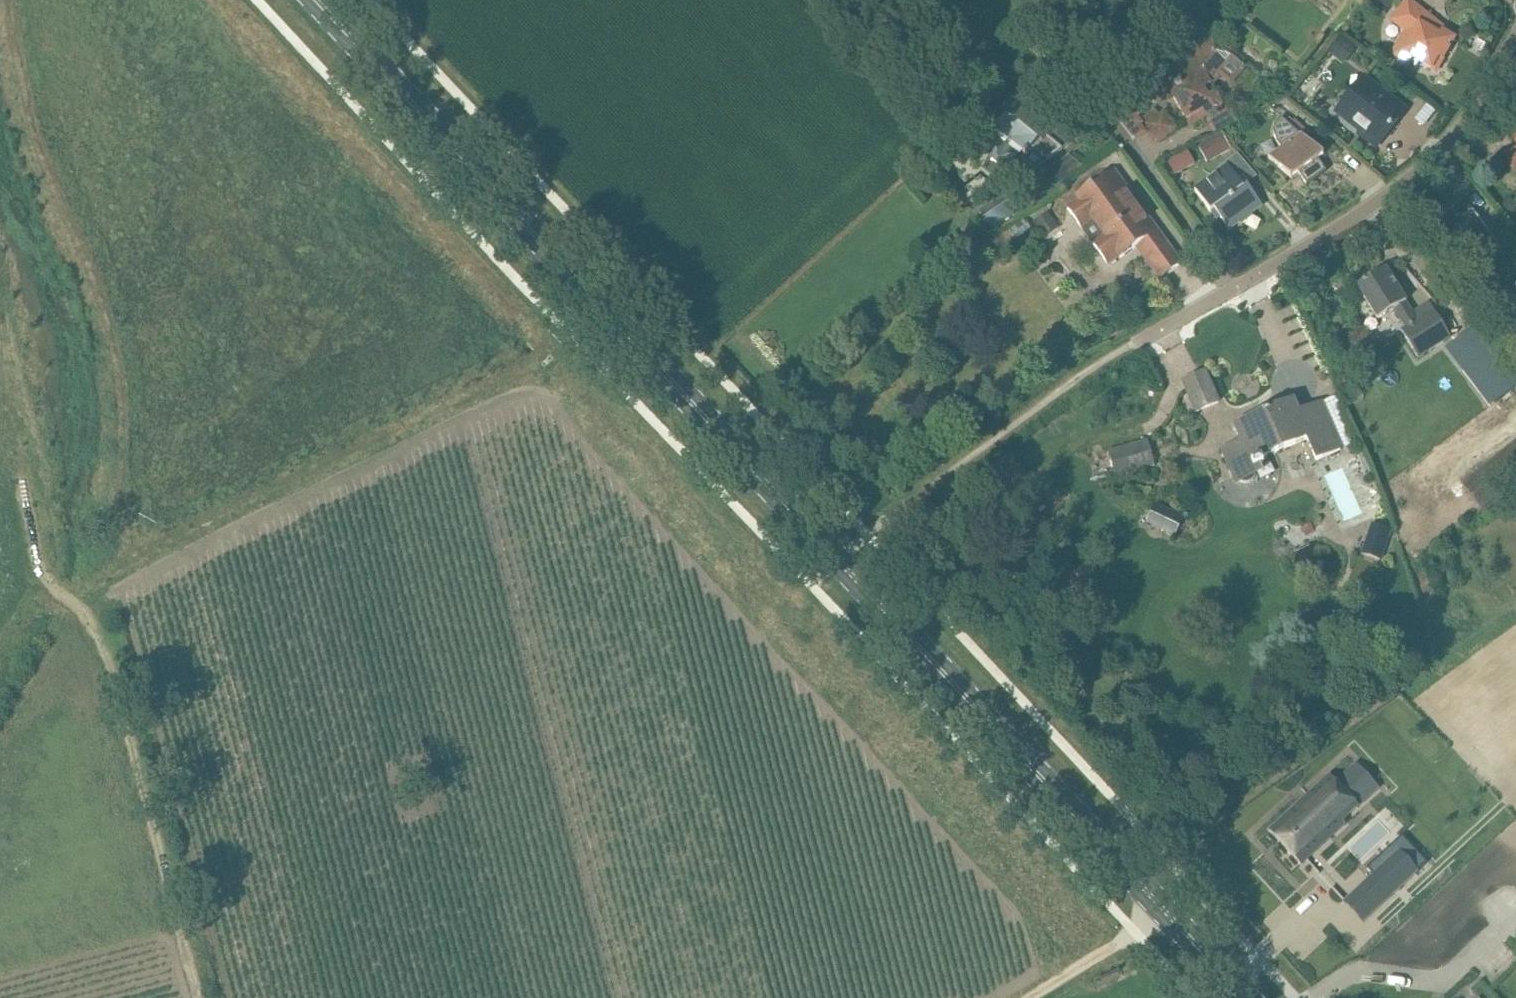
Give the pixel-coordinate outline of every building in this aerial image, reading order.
[(1388,9),(1395,0),(1377,0),(1388,9)] [(1408,0),(1392,20),(1413,36),(1404,52),(1405,53),(1402,58),(1416,68),(1419,62),(1436,72),(1455,39),(1437,28),(1439,25),(1408,0)] [(1359,47),(1341,33),(1327,52),(1344,65),(1359,47)] [(1212,34),(1209,37),(1189,59),(1163,73),(1172,89),(1170,90),(1187,120),(1190,118),(1193,124),(1209,116),(1207,114),(1223,106),(1211,85),(1214,83),(1225,71),(1220,67),(1227,59),(1243,73),(1249,67),(1212,34)] [(989,84),(997,74),(990,68),(982,78),(989,84)] [(1364,77),(1335,113),(1377,147),(1399,118),(1406,110),(1390,99),(1364,77)] [(1058,125),(1019,94),(1004,112),(1008,115),(995,130),(1001,135),(998,138),(991,151),(1006,164),(1017,155),(1020,151),(1026,156),(1023,160),(1036,171),(1063,150),(1047,138),(1058,125)] [(1109,110),(1136,145),(1145,137),(1136,125),(1139,124),(1134,117),(1140,112),(1128,96),(1109,110)] [(1147,125),(1149,127),(1147,129),(1156,141),(1175,126),(1171,128),(1164,117),(1162,119),(1155,110),(1144,118),(1148,124),(1147,125)] [(1289,124),(1281,117),(1277,121),(1275,126),(1274,131),(1274,136),(1276,141),(1282,149),(1269,157),(1269,158),(1292,178),(1299,173),(1307,184),(1326,170),(1319,159),(1324,155),(1303,136),(1289,124)] [(1289,124),(1303,136),(1308,131),(1294,119),(1289,124)] [(1232,144),(1221,131),(1207,143),(1208,144),(1205,146),(1213,155),(1216,152),(1219,156),(1232,144)] [(1503,146),(1515,161),(1515,134),(1503,146)] [(1486,153),(1474,162),(1500,197),(1512,189),(1486,153)] [(1069,155),(1042,176),(1056,187),(1083,167),(1069,155)] [(1179,167),(1175,158),(1168,162),(1173,170),(1179,167)] [(1228,167),(1195,191),(1211,212),(1212,212),(1218,220),(1221,218),(1229,229),(1262,205),(1247,185),(1243,187),(1228,167)] [(1137,202),(1115,171),(1106,177),(1078,198),(1079,199),(1067,208),(1082,229),(1093,243),(1108,264),(1120,256),(1121,257),(1149,237),(1158,231),(1141,208),(1139,210),(1134,204),(1137,202)] [(936,190),(926,178),(916,187),(926,199),(936,190)] [(991,232),(1017,214),(1006,197),(978,211),(991,232)] [(1450,225),(1435,236),(1449,257),(1456,252),(1470,272),(1500,251),(1478,219),(1467,227),(1454,210),(1445,217),(1450,225)] [(1045,238),(1061,228),(1049,212),(1034,223),(1045,238)] [(1181,264),(1165,241),(1144,256),(1160,279),(1181,264)] [(952,258),(965,248),(961,242),(948,253),(952,258)] [(1386,269),(1357,286),(1376,316),(1392,306),(1405,326),(1400,330),(1416,356),(1450,335),(1434,310),(1417,321),(1403,299),(1405,298),(1397,285),(1386,269)] [(1507,394),(1515,387),(1515,374),(1478,325),(1449,348),(1466,371),(1480,360),(1507,394)] [(1197,412),(1219,402),(1205,372),(1184,381),(1197,412)] [(1243,441),(1224,450),(1231,467),(1238,484),(1242,482),(1244,483),(1246,483),(1249,483),(1252,482),(1254,480),(1256,479),(1256,476),(1265,472),(1260,460),(1305,441),(1314,463),(1341,452),(1340,451),(1361,441),(1341,394),(1297,414),(1292,401),(1289,402),(1291,407),(1280,412),(1280,411),(1269,411),(1236,425),(1243,441)] [(1149,439),(1108,449),(1115,477),(1157,466),(1149,439)] [(1173,511),(1155,503),(1146,522),(1175,536),(1183,516),(1173,511)] [(1394,530),(1373,523),(1362,554),(1383,561),(1394,530)] [(1364,616),(1355,613),(1352,622),(1361,625),(1364,616)] [(1364,634),(1357,643),(1369,652),(1376,642),(1364,634)] [(1342,787),(1275,838),(1306,873),(1356,836),(1353,833),(1393,803),(1370,779),(1349,795),(1342,787)] [(1390,845),(1331,889),(1350,910),(1408,866),(1390,845)]
